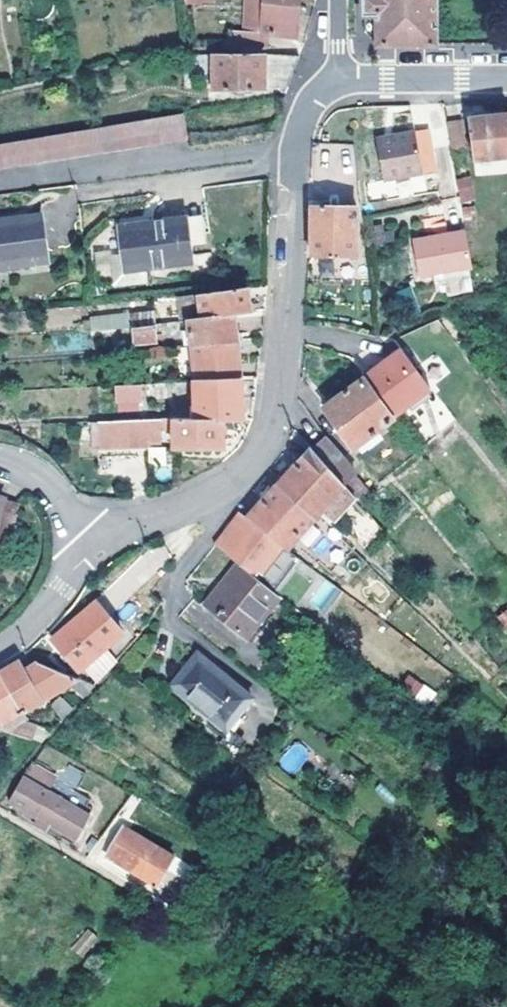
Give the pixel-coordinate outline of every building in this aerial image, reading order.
[(234,48),(282,47),(282,35),(296,36),(298,8),(299,0),(249,0),(249,32),(234,31),(234,48)] [(378,45),(439,46),(438,0),(363,0),(362,9),(366,14),(366,31),(378,45)] [(292,76),(301,55),(216,54),(216,90),(287,89),(292,76)] [(190,138),(186,114),(0,145),(0,169),(190,138)] [(506,155),(506,114),(472,118),(478,158),(506,155)] [(463,120),(447,122),(451,150),(467,148),(463,120)] [(423,173),(416,131),(376,138),(383,180),(423,173)] [(477,220),(467,166),(455,168),(464,222),(477,220)] [(312,234),(312,256),(358,257),(358,198),(312,197),(312,234)] [(0,222),(0,271),(49,264),(42,216),(0,222)] [(188,218),(124,226),(126,249),(129,272),(149,269),(194,264),(188,218)] [(464,269),(456,231),(412,239),(420,278),(464,269)] [(129,272),(126,249),(114,251),(119,283),(150,280),(149,269),(129,272)] [(249,290),(201,295),(203,318),(235,316),(251,314),(250,301),(249,290)] [(131,325),(155,323),(154,311),(130,313),(131,325)] [(235,316),(203,318),(190,320),(191,331),(193,346),(239,341),(237,327),(235,316)] [(131,325),(119,327),(120,345),(166,342),(164,322),(155,323),(131,325)] [(186,346),(193,346),(191,331),(184,332),(186,346)] [(241,360),(239,341),(193,346),(197,382),(243,379),(241,360)] [(395,420),(433,390),(402,352),(364,380),(395,420)] [(243,379),(197,382),(199,419),(224,421),(243,421),(243,400),(243,379)] [(378,433),(395,420),(364,380),(326,409),(354,451),(372,438),(376,443),(383,438),(378,433)] [(182,383),(147,385),(148,401),(183,399),(182,383)] [(118,403),(148,401),(147,385),(117,387),(118,403)] [(224,437),(224,421),(199,419),(174,419),(151,420),(151,431),(174,430),(174,448),(224,449),(224,437)] [(151,448),(151,431),(150,420),(101,422),(102,449),(151,448)] [(279,484),(321,514),(337,498),(347,487),(314,449),(279,484)] [(266,502),(251,517),(261,525),(289,546),(321,514),(279,484),(267,497),(266,502)] [(369,513),(347,487),(337,498),(360,523),(369,513)] [(0,498),(0,545),(5,546),(16,502),(0,498)] [(251,517),(242,511),(228,530),(218,543),(243,562),(256,541),(253,539),(261,525),(251,517)] [(381,526),(369,513),(360,523),(351,531),(363,544),(381,526)] [(358,548),(330,577),(345,589),(371,561),(358,548)] [(273,585),(296,560),(285,551),(262,576),(273,585)] [(282,595),(241,563),(206,603),(247,637),(282,595)] [(308,602),(323,614),(341,591),(326,579),(308,602)] [(125,630),(97,599),(56,636),(83,666),(125,630)] [(255,696),(199,652),(173,683),(229,728),(230,727),(255,696)] [(40,657),(39,659),(80,677),(83,675),(40,657)] [(25,710),(75,681),(80,677),(39,659),(27,671),(21,660),(11,666),(2,671),(25,710)] [(25,710),(2,671),(0,672),(0,725),(25,710)] [(399,690),(428,705),(436,689),(407,675),(399,690)] [(97,684),(80,677),(75,681),(74,685),(77,688),(76,689),(85,697),(97,684)] [(64,721),(73,711),(62,701),(49,706),(64,721)] [(25,724),(8,733),(34,744),(39,732),(25,724)] [(248,741),(230,727),(229,728),(221,739),(239,753),(248,741)] [(279,768),(300,774),(308,748),(288,741),(279,768)] [(76,837),(90,814),(48,791),(55,778),(32,766),(25,782),(21,781),(11,802),(41,818),(38,825),(47,830),(51,824),(76,837)] [(131,869),(159,885),(177,856),(126,826),(108,856),(131,869)] [(191,864),(177,856),(159,885),(174,893),(191,864)]
